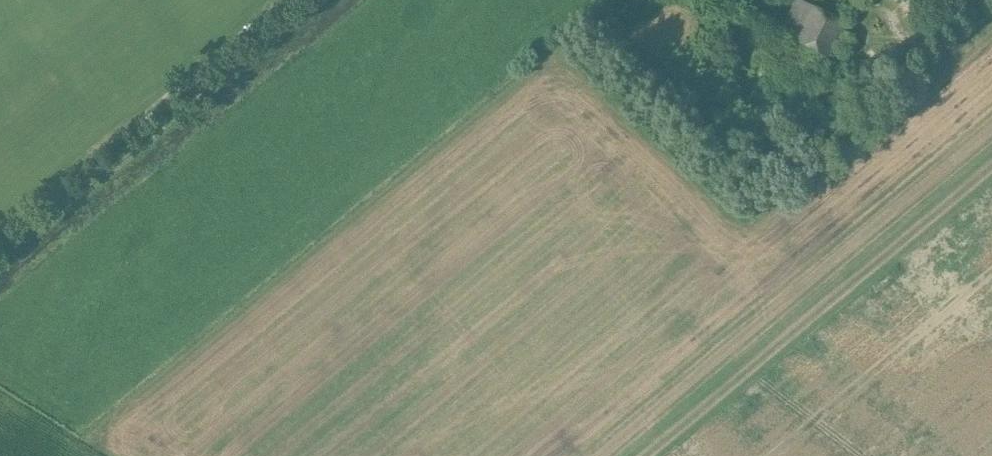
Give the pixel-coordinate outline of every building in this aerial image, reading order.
[(796,37),(827,54),(844,21),(805,0),(797,0),(781,29),(796,37)]
